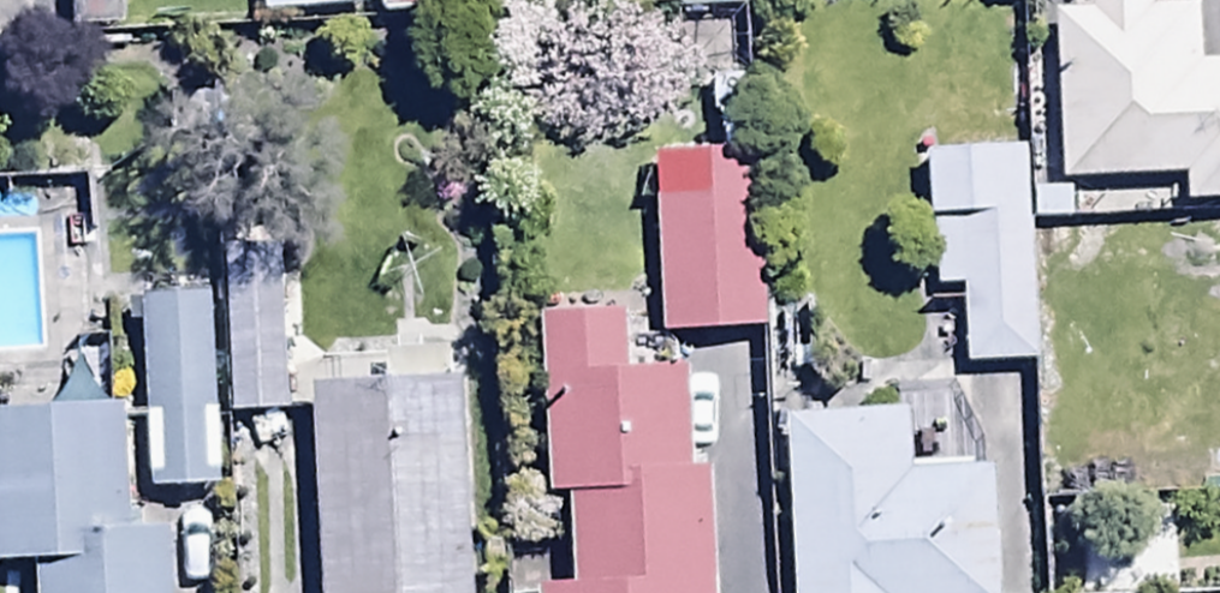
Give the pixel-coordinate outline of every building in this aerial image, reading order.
[(76,35),(125,34),(124,0),(74,0),(76,35)] [(677,13),(748,8),(748,0),(676,0),(677,13)] [(1032,367),(1023,151),(927,155),(933,295),(961,294),(965,370),(1032,367)] [(765,337),(758,167),(673,170),(674,199),(655,199),(662,341),(765,337)] [(1139,234),(1219,234),(1219,169),(1139,169),(1139,234)] [(283,239),(222,242),(231,420),(293,417),(283,239)] [(218,493),(212,303),(138,305),(143,495),(218,493)] [(708,476),(691,477),(688,375),(630,377),(628,323),(539,326),(544,500),(571,499),(574,591),(534,592),(712,592),(708,476)] [(312,391),(321,592),(470,592),(459,336),(379,339),(382,388),(312,391)] [(0,420),(0,575),(34,573),(35,592),(173,592),(170,536),(130,538),(124,413),(0,420)] [(784,422),(791,592),(995,592),(990,472),(910,476),(908,417),(784,422)]
